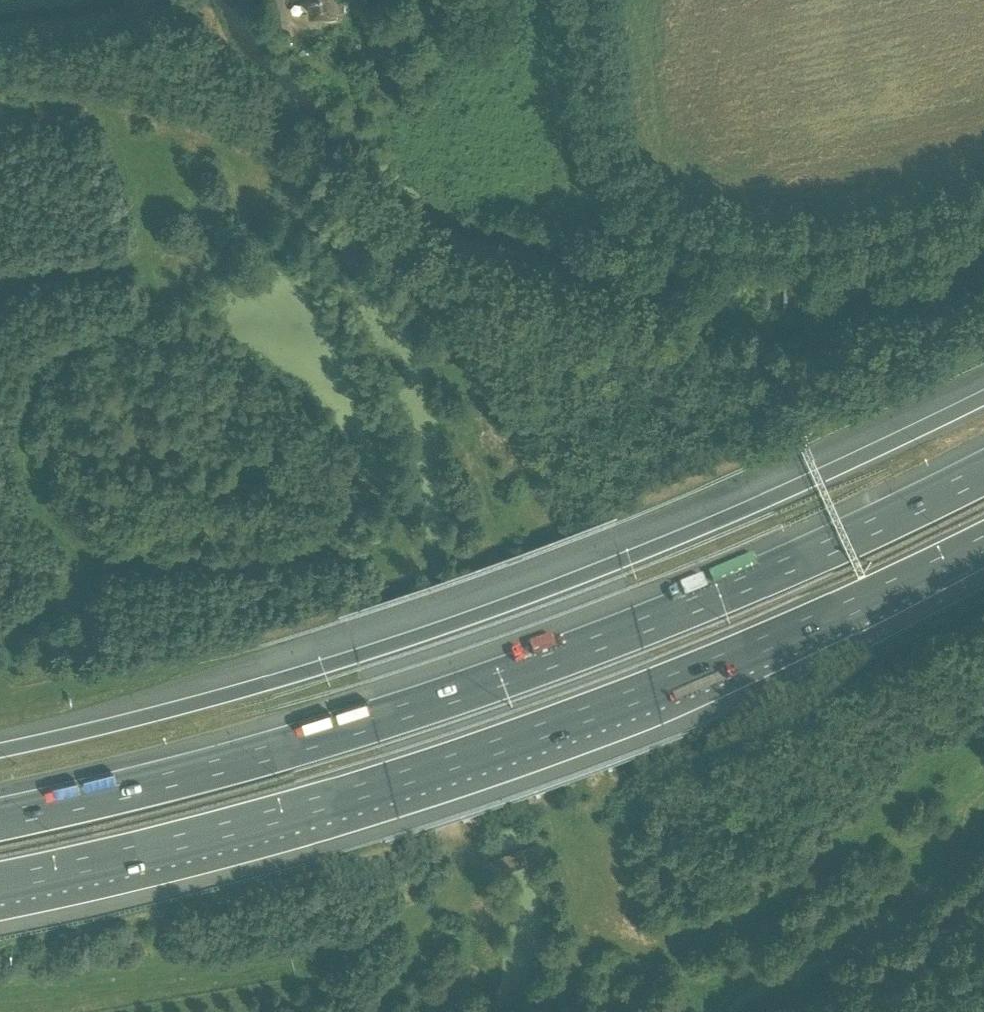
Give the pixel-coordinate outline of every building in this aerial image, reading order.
[(311,14),(326,13),(326,18),(338,17),(338,11),(346,10),(345,0),(310,0),(311,14)] [(371,9),(371,0),(357,0),(357,9),(371,9)] [(374,80),(376,95),(391,93),(389,78),(374,80)]
